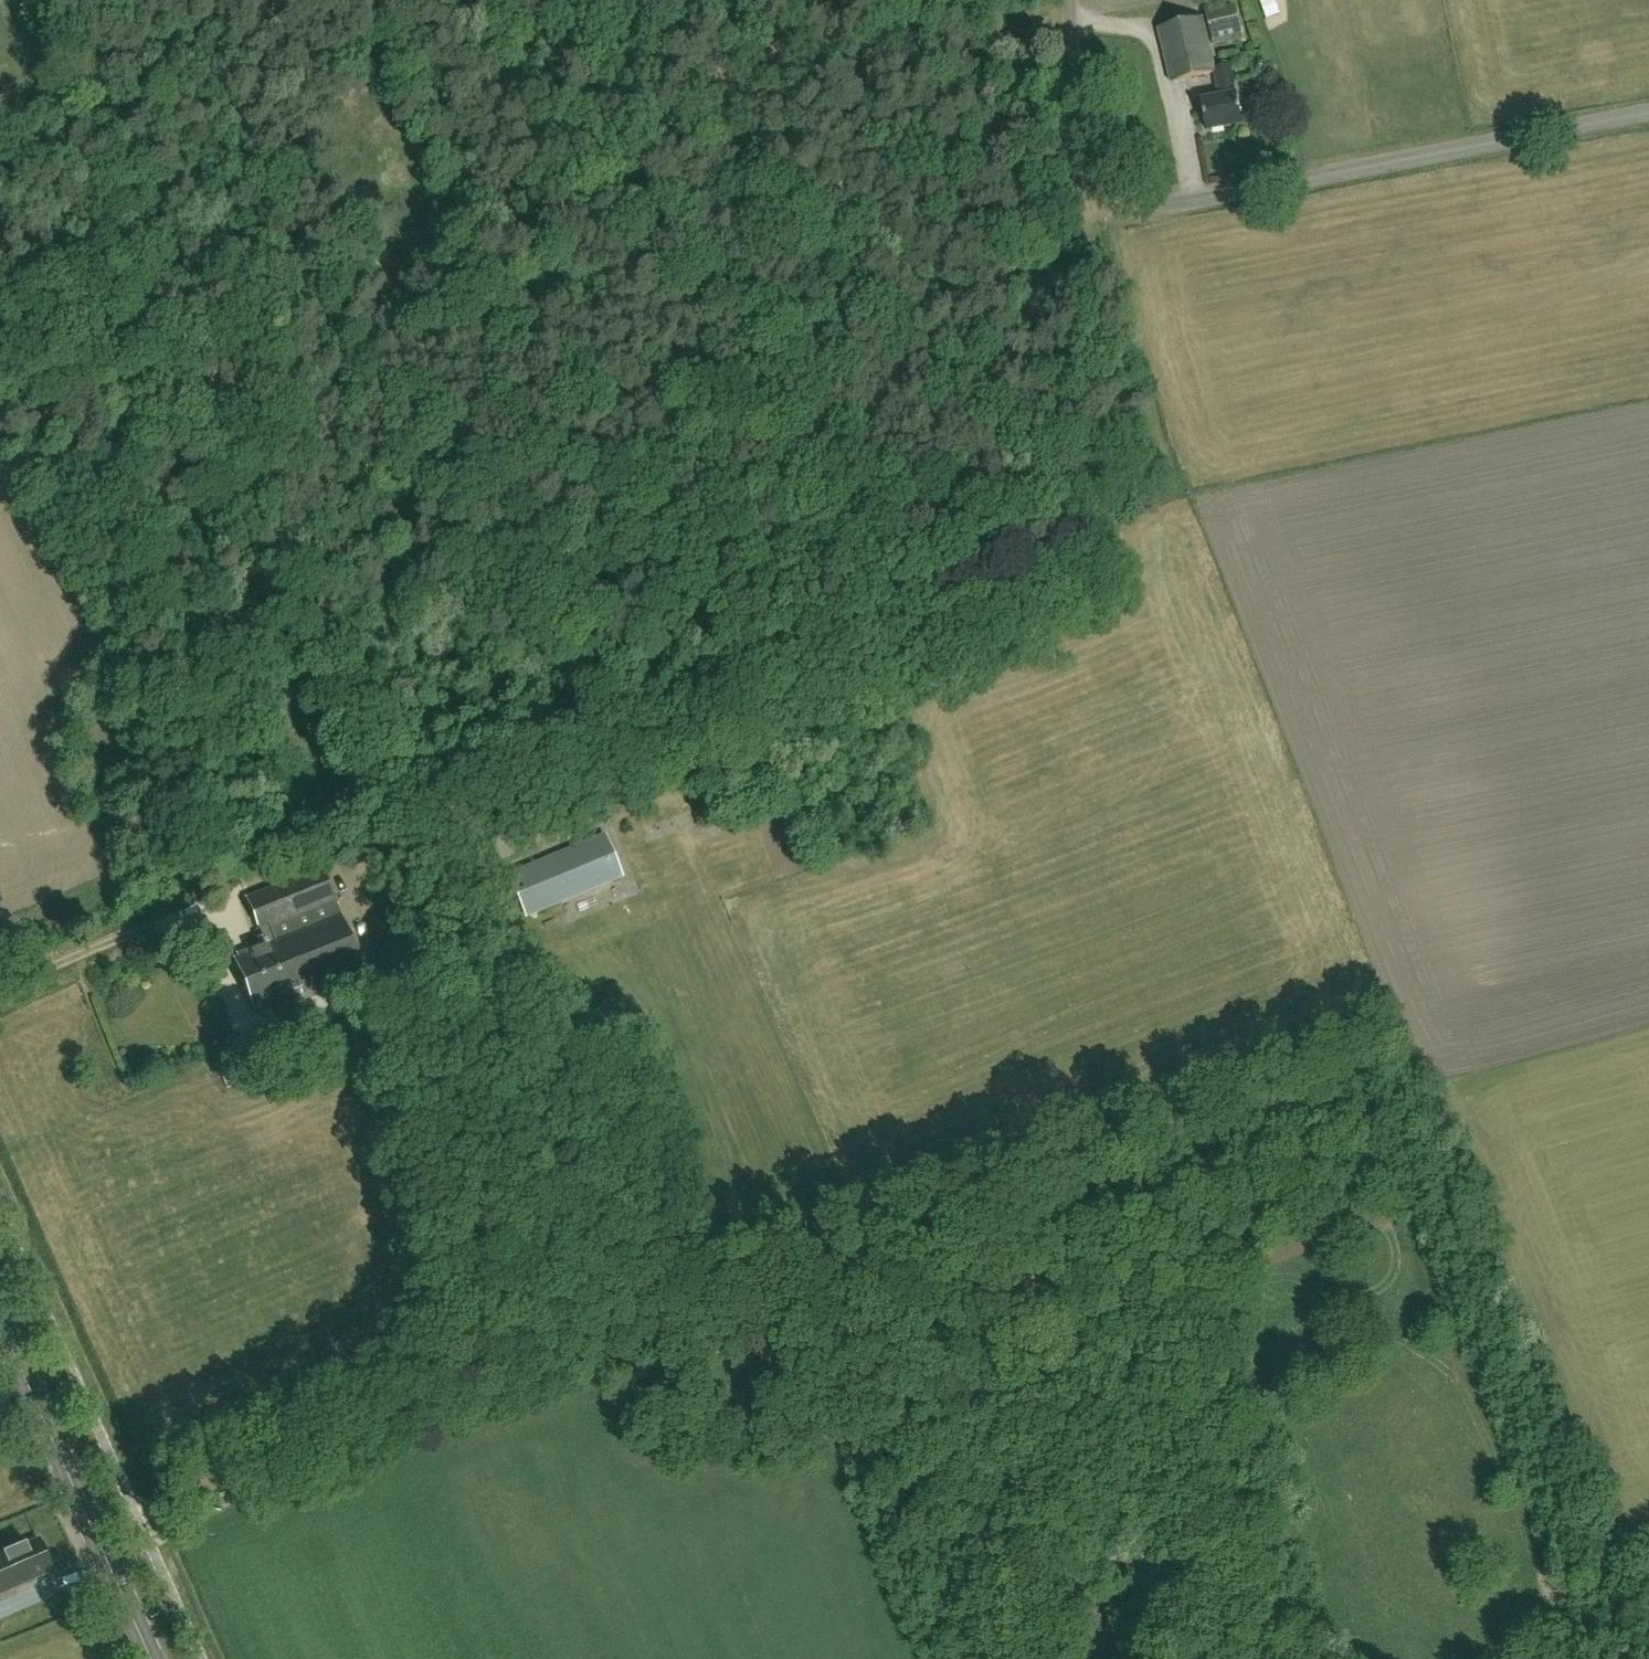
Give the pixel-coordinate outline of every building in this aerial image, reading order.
[(1214,68),(1202,18),(1158,28),(1172,84),(1215,73),(1219,97),(1201,100),(1207,131),(1243,124),(1237,93),(1236,94),(1230,65),(1214,68)] [(529,917),(622,878),(604,835),(511,875),(529,917)] [(261,969),(348,934),(322,868),(246,898),(262,936),(257,938),(261,949),(249,953),(248,951),(238,955),(239,958),(235,959),(248,992),(267,984),(261,969)] [(267,984),(248,992),(254,1009),(311,987),(312,990),(362,970),(348,934),(261,969),(267,984)] [(1294,1534),(1281,1538),(1285,1553),(1298,1549),(1294,1534)] [(51,1570),(39,1541),(0,1558),(0,1588),(5,1586),(6,1589),(17,1584),(18,1584),(51,1570)]
